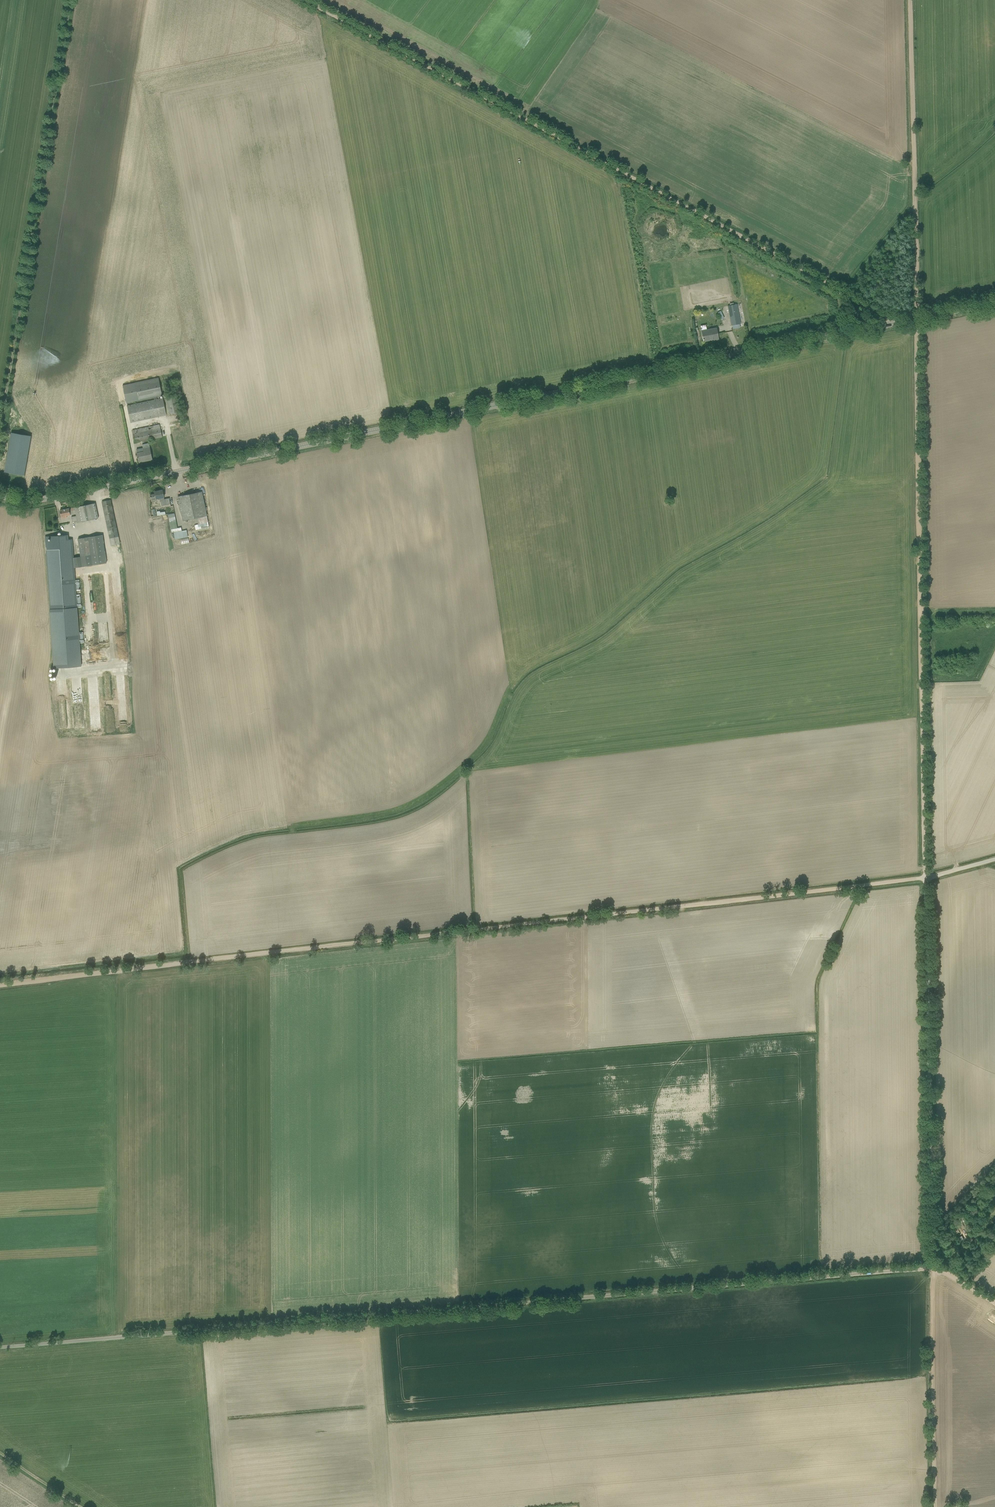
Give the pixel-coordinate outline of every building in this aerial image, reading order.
[(728,306),(730,320),(731,325),(732,325),(739,324),(740,324),(737,304),(728,306)] [(718,340),(716,328),(701,331),(703,341),(718,339),(718,340)] [(158,377),(123,385),(127,403),(153,398),(155,397),(156,397),(162,396),(158,377)] [(165,398),(169,414),(179,412),(175,395),(165,398)] [(156,397),(155,397),(153,398),(154,400),(126,405),(130,423),(166,415),(162,398),(156,399),(156,397)] [(131,431),(134,443),(162,437),(160,424),(131,431)] [(11,432),(4,472),(24,475),(31,436),(11,432)] [(144,452),(142,452),(137,453),(138,457),(137,457),(138,458),(139,461),(144,460),(145,461),(152,459),(151,455),(149,443),(142,445),(143,450),(144,450),(144,452)] [(161,506),(170,504),(169,498),(164,499),(162,490),(154,492),(155,494),(150,495),(151,501),(156,500),(156,499),(160,498),(161,506)] [(178,496),(183,521),(198,518),(199,524),(208,522),(201,491),(178,496)] [(74,507),(75,514),(76,516),(71,517),(72,521),(73,521),(74,523),(77,522),(76,521),(77,521),(77,522),(98,518),(95,503),(74,507)] [(60,510),(61,515),(62,519),(67,518),(66,516),(75,514),(74,507),(69,508),(60,510)] [(168,514),(171,529),(177,528),(174,513),(168,514)] [(45,541),(51,609),(55,668),(81,666),(74,568),(82,566),(80,556),(73,557),(72,539),(68,539),(67,535),(50,536),(50,541),(45,541)] [(102,535),(77,538),(80,556),(82,566),(106,563),(102,535)]
